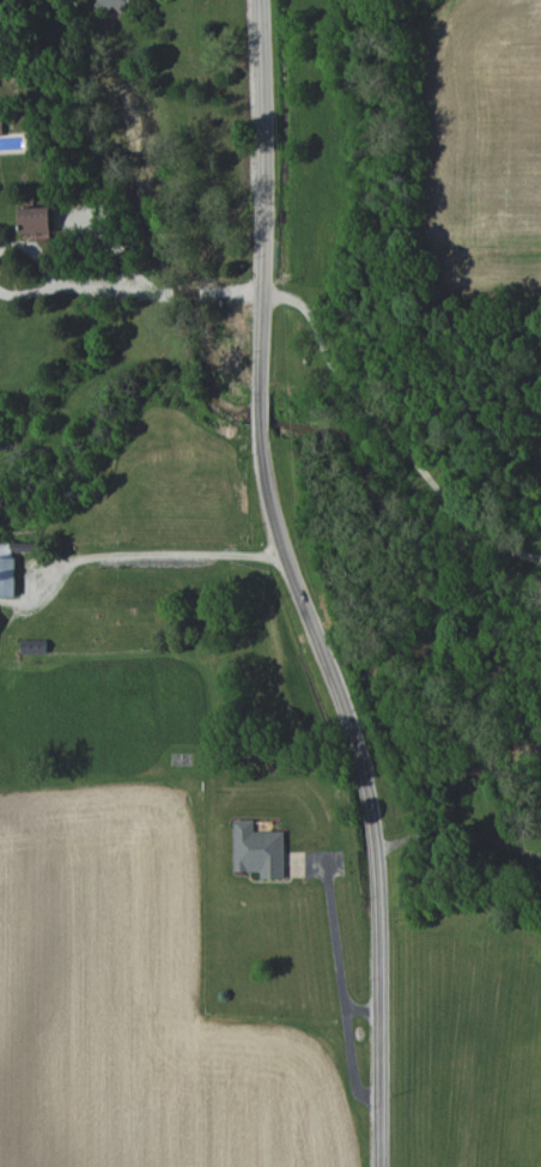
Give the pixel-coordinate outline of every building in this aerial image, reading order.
[(96,3),(108,12),(113,5),(121,11),(129,0),(98,0),(96,3)] [(52,207),(19,208),(19,236),(52,235),(52,207)] [(14,597),(15,542),(0,542),(0,597),(14,597)] [(47,639),(25,639),(25,645),(30,645),(29,653),(46,654),(47,639)] [(284,832),(254,831),(254,820),(234,820),(234,871),(260,871),(260,878),(283,878),(284,832)]
